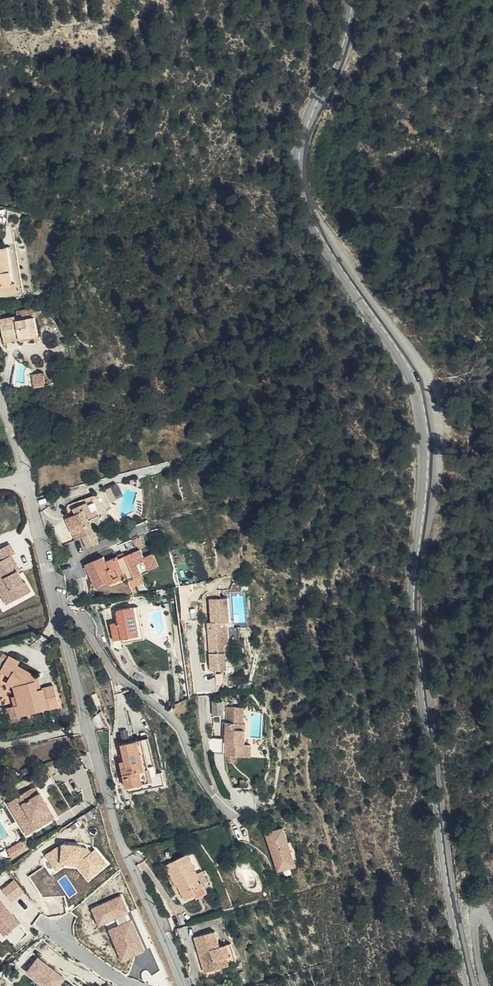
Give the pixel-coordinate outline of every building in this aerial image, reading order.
[(16,282),(10,247),(0,249),(0,285),(16,282)] [(0,285),(0,292),(18,289),(16,282),(0,285)] [(19,320),(35,317),(39,311),(33,311),(18,315),(19,320)] [(18,334),(19,339),(38,336),(35,317),(19,320),(15,321),(14,317),(0,319),(3,337),(18,334)] [(4,342),(19,339),(18,334),(3,337),(4,342)] [(46,371),(46,382),(55,382),(54,371),(46,371)] [(41,375),(33,376),(35,385),(41,384),(41,375)] [(65,519),(74,541),(81,538),(94,532),(89,521),(86,516),(97,510),(99,509),(90,497),(85,499),(87,503),(72,510),(74,515),(65,519)] [(99,516),(97,510),(86,516),(89,521),(99,516)] [(81,538),(86,548),(99,543),(94,532),(81,538)] [(139,549),(142,548),(145,546),(141,536),(135,539),(139,549)] [(9,604),(31,591),(27,582),(25,584),(17,570),(15,571),(12,565),(14,564),(10,557),(13,555),(15,553),(10,543),(0,549),(0,587),(9,604)] [(131,580),(144,574),(143,572),(160,565),(155,552),(146,556),(142,548),(139,549),(120,557),(119,555),(107,560),(106,555),(87,564),(97,585),(109,579),(115,577),(117,580),(129,575),(131,580)] [(15,571),(17,570),(20,568),(13,555),(10,557),(14,564),(12,565),(15,571)] [(146,580),(144,574),(131,580),(133,585),(146,580)] [(9,604),(0,587),(0,594),(6,605),(9,604)] [(209,599),(211,623),(211,628),(207,628),(211,670),(224,670),(223,644),(221,644),(221,636),(223,636),(222,627),(219,627),(219,622),(228,622),(225,598),(209,599)] [(139,636),(134,607),(117,611),(118,623),(111,625),(114,642),(128,639),(130,639),(129,637),(139,636)] [(138,607),(134,607),(139,636),(129,637),(130,639),(128,639),(128,642),(143,639),(138,607)] [(8,659),(1,655),(0,657),(0,669),(1,670),(8,659)] [(35,681),(37,676),(18,665),(20,661),(11,656),(1,670),(11,676),(7,682),(14,686),(19,704),(15,705),(19,716),(60,705),(54,686),(42,689),(38,690),(35,681)] [(1,670),(0,673),(0,678),(7,682),(11,676),(1,670)] [(225,714),(224,700),(214,701),(215,714),(225,714)] [(242,723),(242,715),(238,715),(238,707),(226,707),(225,723),(222,723),(221,737),(225,737),(225,757),(236,757),(242,757),(242,744),(244,744),(245,724),(242,723)] [(222,750),(221,737),(210,738),(211,751),(222,750)] [(149,770),(151,776),(157,774),(148,738),(121,744),(125,761),(127,767),(122,768),(127,788),(144,784),(141,772),(149,770)] [(9,765),(16,779),(27,774),(20,760),(9,765)] [(152,782),(151,776),(149,770),(141,772),(144,784),(152,782)] [(27,824),(32,832),(54,820),(49,813),(51,812),(42,794),(40,795),(35,787),(14,800),(18,806),(11,810),(21,827),(27,824)] [(18,806),(14,800),(8,803),(11,810),(18,806)] [(25,835),(32,832),(27,824),(21,827),(25,835)] [(278,856),(275,857),(277,863),(280,861),(283,869),(296,864),(284,827),(266,833),(269,842),(272,841),(278,856)] [(10,847),(15,855),(28,848),(23,839),(10,847)] [(97,847),(93,850),(89,845),(83,845),(83,843),(64,841),(47,852),(58,869),(66,864),(80,865),(90,878),(110,862),(97,847)] [(272,841),(269,842),(275,857),(278,856),(272,841)] [(166,865),(174,880),(176,879),(179,887),(186,900),(195,895),(197,894),(194,888),(202,883),(207,881),(203,871),(197,874),(187,854),(166,865)] [(16,878),(4,887),(14,900),(25,891),(16,878)] [(207,893),(202,883),(194,888),(197,894),(195,895),(197,898),(207,893)] [(123,894),(94,907),(101,924),(130,911),(123,894)] [(1,895),(0,896),(0,926),(6,933),(21,922),(1,895)] [(146,948),(134,918),(111,927),(124,958),(146,948)] [(237,963),(231,943),(220,946),(215,931),(194,937),(205,973),(237,963)] [(40,956),(29,970),(50,985),(60,985),(67,977),(40,956)]
